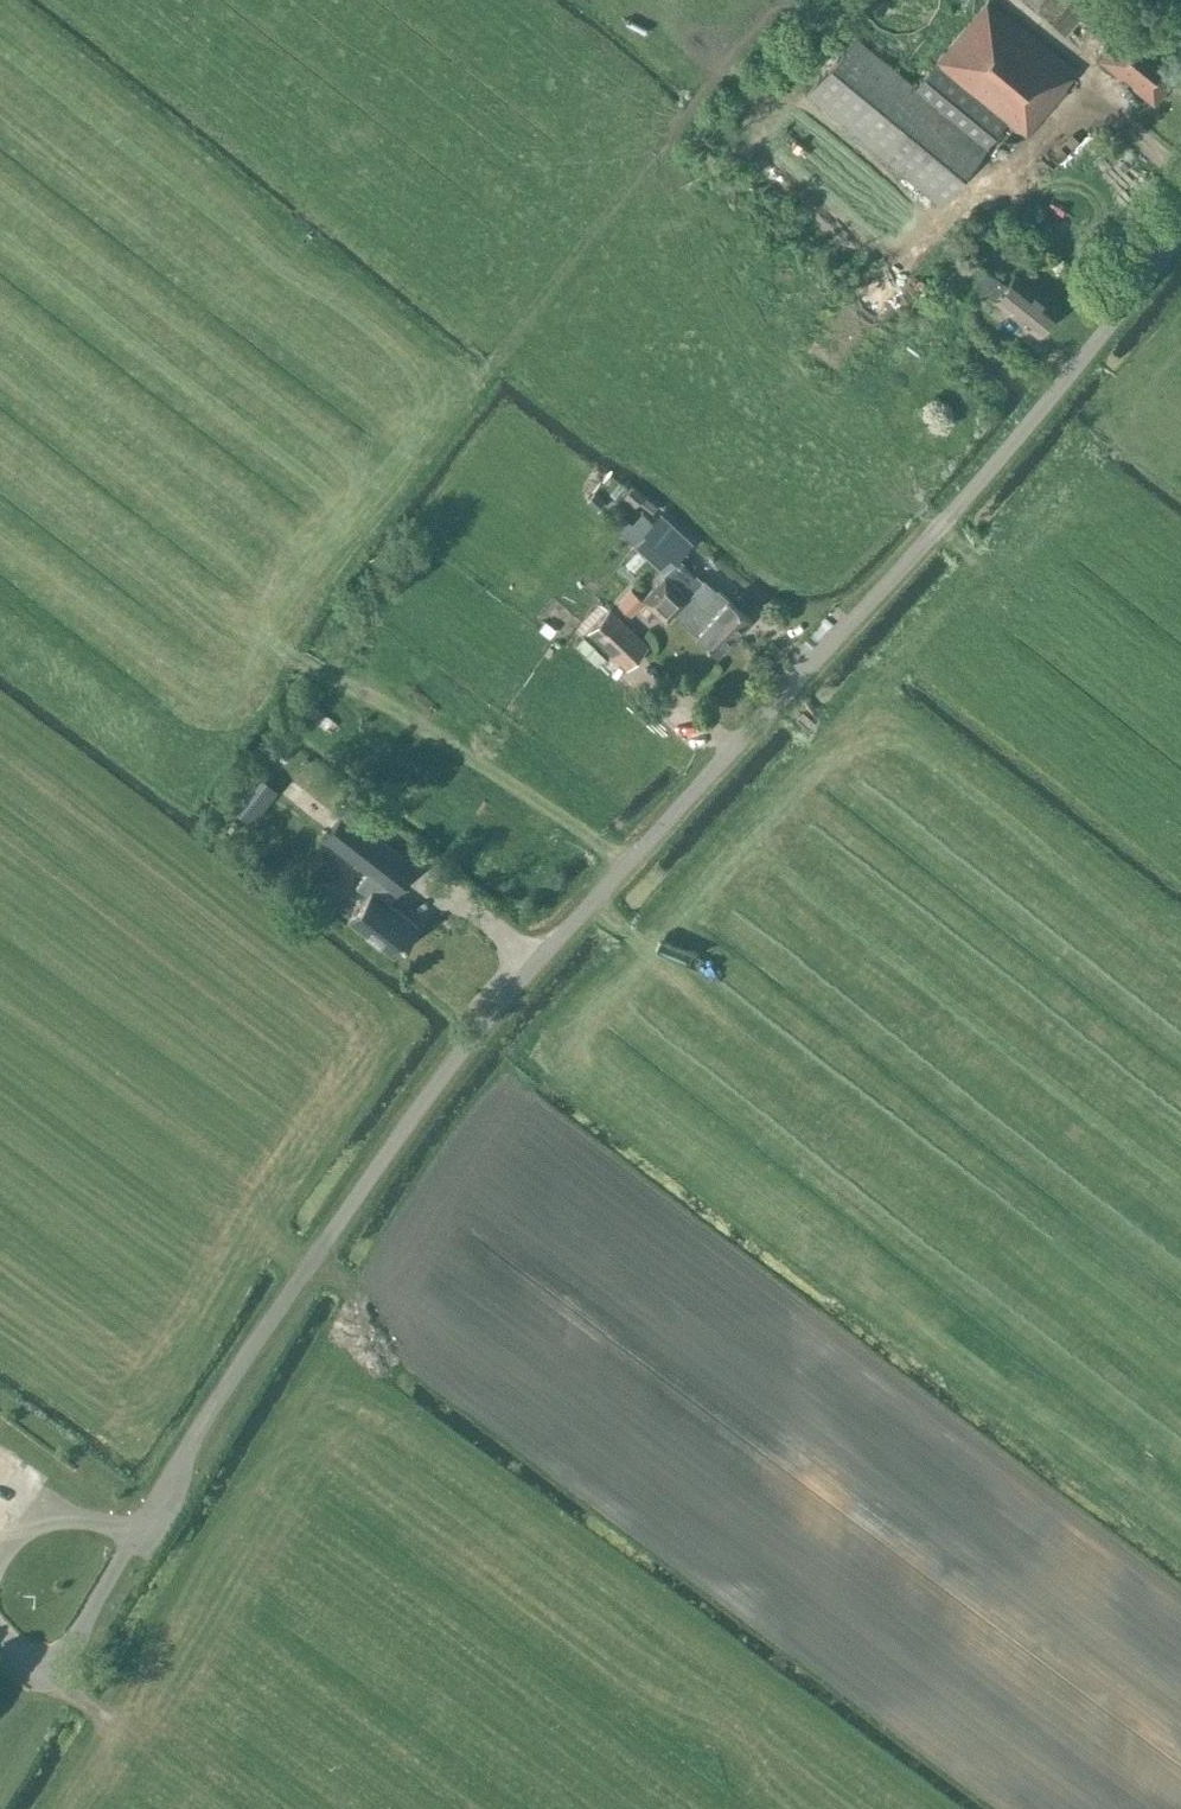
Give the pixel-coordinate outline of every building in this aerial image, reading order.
[(1063,86),(1076,71),(990,0),(987,0),(936,62),(916,87),(855,36),(807,93),(940,204),(988,146),(987,145),(1006,122),(1024,136),(1065,88),(1063,86)] [(940,0),(861,0),(861,3),(866,14),(874,23),(883,29),(895,32),(906,32),(917,29),(927,23),(935,14),(940,3),(940,0)] [(1066,31),(1090,0),(1027,0),(1066,31)] [(1180,70),(1180,65),(1128,22),(1098,59),(1120,77),(1124,73),(1135,82),(1132,86),(1154,104),(1180,70)] [(1006,285),(995,276),(973,259),(953,284),(975,301),(983,290),(1037,333),(1056,308),(1014,274),(1006,285)] [(685,550),(654,522),(634,543),(665,571),(685,550)] [(736,634),(702,606),(689,594),(664,573),(642,598),(667,619),(674,612),(684,624),(684,623),(718,654),(736,634)] [(633,598),(640,589),(627,578),(612,597),(637,616),(644,607),(633,598)] [(702,606),(736,634),(750,619),(717,588),(716,589),(704,578),(689,594),(702,606)] [(626,667),(647,644),(609,609),(588,632),(626,667)] [(582,632),(574,639),(593,659),(601,651),(582,632)] [(416,866),(375,834),(353,861),(367,872),(356,885),(368,895),(349,920),(394,955),(417,925),(385,899),(391,891),(394,893),(416,866)]
